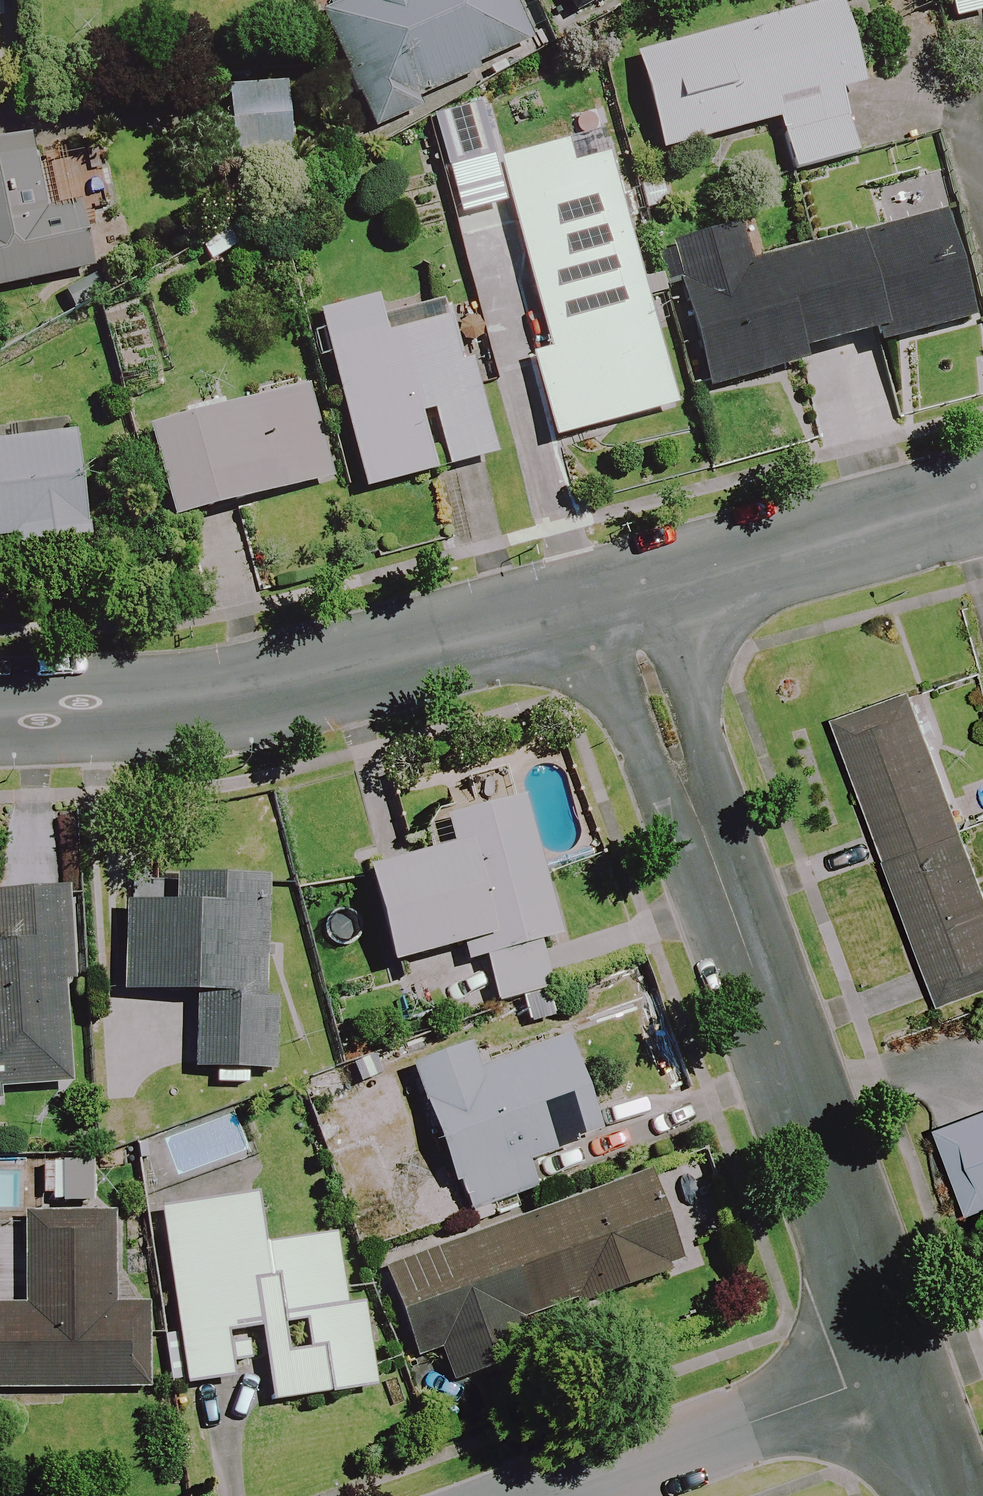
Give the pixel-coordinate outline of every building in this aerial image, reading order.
[(509,0),(354,0),(318,17),(373,135),(420,113),(414,100),(530,47),(509,0)] [(573,18),(615,0),(565,0),(573,18)] [(953,24),(982,17),(982,0),(947,0),(953,24)] [(861,89),(838,4),(633,59),(660,156),(777,124),(792,177),(856,160),(838,95),(861,89)] [(30,143),(0,149),(0,293),(88,276),(76,215),(45,221),(30,143)] [(567,172),(561,149),(497,167),(550,357),(530,362),(553,444),(672,411),(603,162),(567,172)] [(967,325),(939,219),(732,274),(725,249),(671,263),(706,394),(805,367),(802,358),(881,337),(883,347),(967,325)] [(432,412),(448,472),(492,461),(456,321),(384,339),(374,302),(318,316),(363,494),(435,475),(420,415),(432,412)] [(330,483),(305,391),(146,433),(170,525),(330,483)] [(76,435),(0,445),(0,542),(13,540),(15,550),(91,539),(76,435)] [(913,698),(838,724),(939,1009),(982,994),(982,896),(913,698)] [(558,941),(522,805),(430,829),(437,858),(366,876),(390,968),(481,945),(497,1007),(550,993),(538,946),(558,941)] [(263,1004),(266,883),(174,880),(173,907),(124,906),(122,996),(195,998),(193,1073),(274,1075),(276,1004),(263,1004)] [(1,1110),(1,1092),(64,1092),(65,896),(0,896),(0,1110),(1,1110)] [(598,1139),(564,1043),(476,1075),(467,1048),(410,1068),(463,1216),(534,1191),(525,1165),(598,1139)] [(943,1132),(973,1214),(982,1210),(982,1117),(943,1132)] [(36,1201),(66,1201),(66,1184),(76,1184),(76,1168),(36,1168),(36,1201)] [(677,1271),(645,1178),(383,1269),(416,1368),(440,1359),(450,1387),(532,1359),(521,1325),(677,1271)] [(233,1383),(231,1367),(263,1363),(269,1407),(373,1392),(360,1305),(345,1307),(335,1237),(263,1247),(256,1196),(159,1210),(176,1331),(162,1333),(169,1383),(177,1381),(178,1391),(233,1383)] [(108,1219),(26,1220),(27,1310),(0,1310),(0,1394),(142,1393),(141,1310),(109,1311),(108,1219)]
